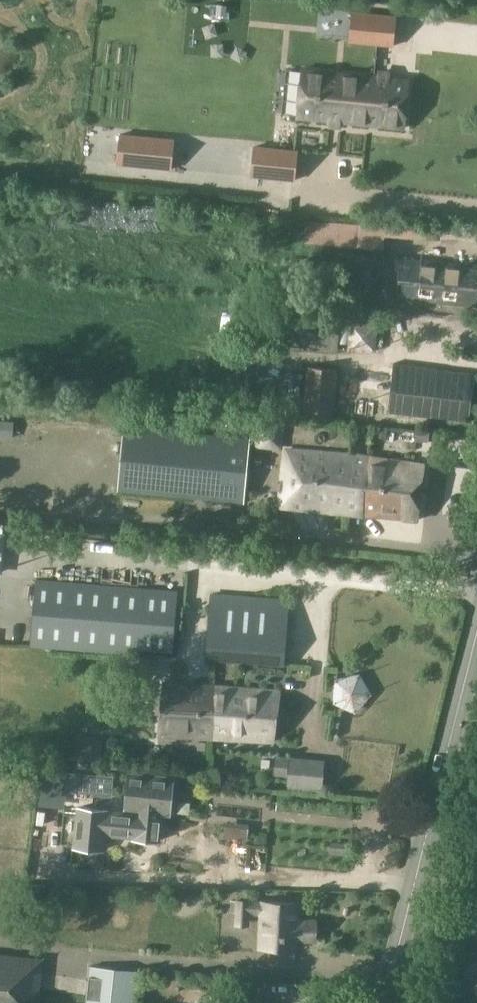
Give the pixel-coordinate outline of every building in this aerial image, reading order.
[(352,11),(349,43),(377,45),(394,47),(397,15),(380,14),(352,11)] [(301,68),(296,119),(327,122),(328,128),(341,129),(343,124),(346,124),(351,72),(301,68)] [(351,72),(346,124),(405,130),(410,78),(392,76),(391,71),(378,69),(376,75),(351,72)] [(126,170),(180,173),(182,143),(128,139),(126,170)] [(253,147),(251,178),(295,182),(298,151),(253,147)] [(308,222),(306,244),(383,249),(384,227),(308,222)] [(476,306),(476,265),(421,260),(417,301),(476,306)] [(277,310),(274,347),(338,352),(338,348),(340,323),(340,315),(277,310)] [(393,365),(388,412),(471,421),(476,376),(437,372),(437,370),(393,365)] [(335,388),(336,388),(337,370),(308,367),(305,415),(333,418),(335,388)] [(13,438),(14,421),(0,420),(0,437),(13,438)] [(124,426),(118,491),(244,503),(250,438),(124,426)] [(379,438),(386,438),(388,429),(380,428),(379,438)] [(429,432),(416,431),(415,441),(428,442),(429,432)] [(358,514),(361,478),(364,458),(287,449),(281,506),(358,514)] [(358,514),(420,520),(426,464),(364,458),(361,478),(358,514)] [(36,580),(31,645),(139,654),(139,649),(173,652),(178,592),(36,580)] [(205,660),(283,666),(288,602),(210,596),(205,660)] [(212,687),(164,684),(160,737),(213,740),(215,709),(210,708),(212,687)] [(210,708),(215,709),(213,740),(275,743),(281,693),(212,687),(210,708)] [(103,739),(77,737),(75,758),(101,760),(103,739)] [(322,788),(325,762),(291,759),(288,785),(322,788)] [(68,774),(66,804),(94,806),(95,794),(111,795),(112,777),(68,774)] [(124,816),(136,817),(134,837),(158,839),(161,813),(170,814),(174,814),(174,813),(175,800),(175,797),(171,797),(173,778),(130,774),(127,774),(124,812),(124,816)] [(105,835),(134,837),(136,817),(124,816),(124,812),(109,811),(109,815),(77,812),(74,847),(104,850),(105,835)] [(260,948),(297,950),(298,940),(316,941),(317,921),(299,920),(299,903),(262,901),(262,902),(237,901),(237,913),(261,914),(260,948)] [(40,989),(30,988),(31,972),(42,973),(43,959),(0,955),(0,1002),(39,1002),(40,989)] [(91,964),(87,1002),(136,1002),(140,969),(91,964)]
